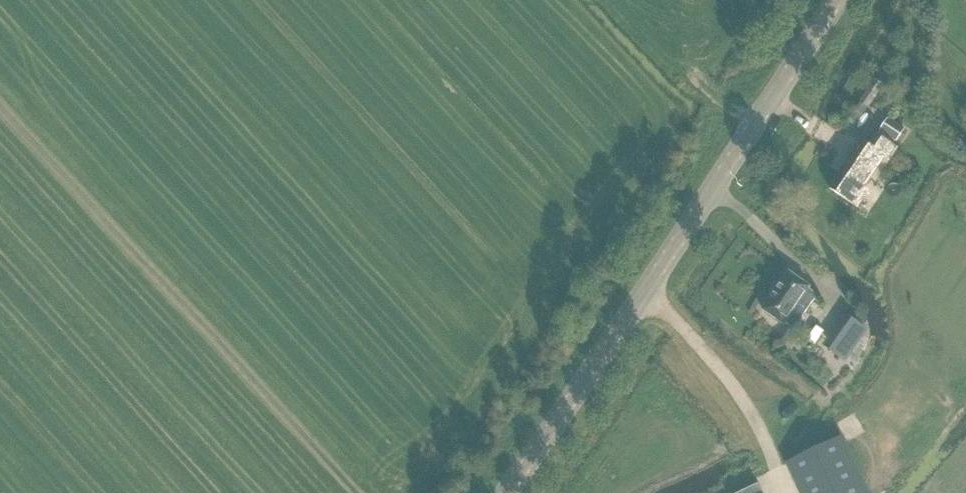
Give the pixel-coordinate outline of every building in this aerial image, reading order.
[(868,107),(882,86),(874,80),(859,101),(860,102),(868,107)] [(860,102),(847,121),(855,126),(868,107),(860,102)] [(905,128),(888,118),(879,131),(896,141),(905,128)] [(897,149),(876,135),(869,145),(861,140),(829,188),(855,204),(865,188),(863,187),(883,157),(889,160),(897,149)] [(793,329),(817,295),(809,289),(810,287),(789,273),(763,310),(784,325),(785,323),(793,329)] [(846,362),(868,330),(845,313),(822,345),(846,362)] [(841,437),(786,463),(801,492),(868,492),(841,437)] [(758,485),(739,492),(762,492),(758,485)]
